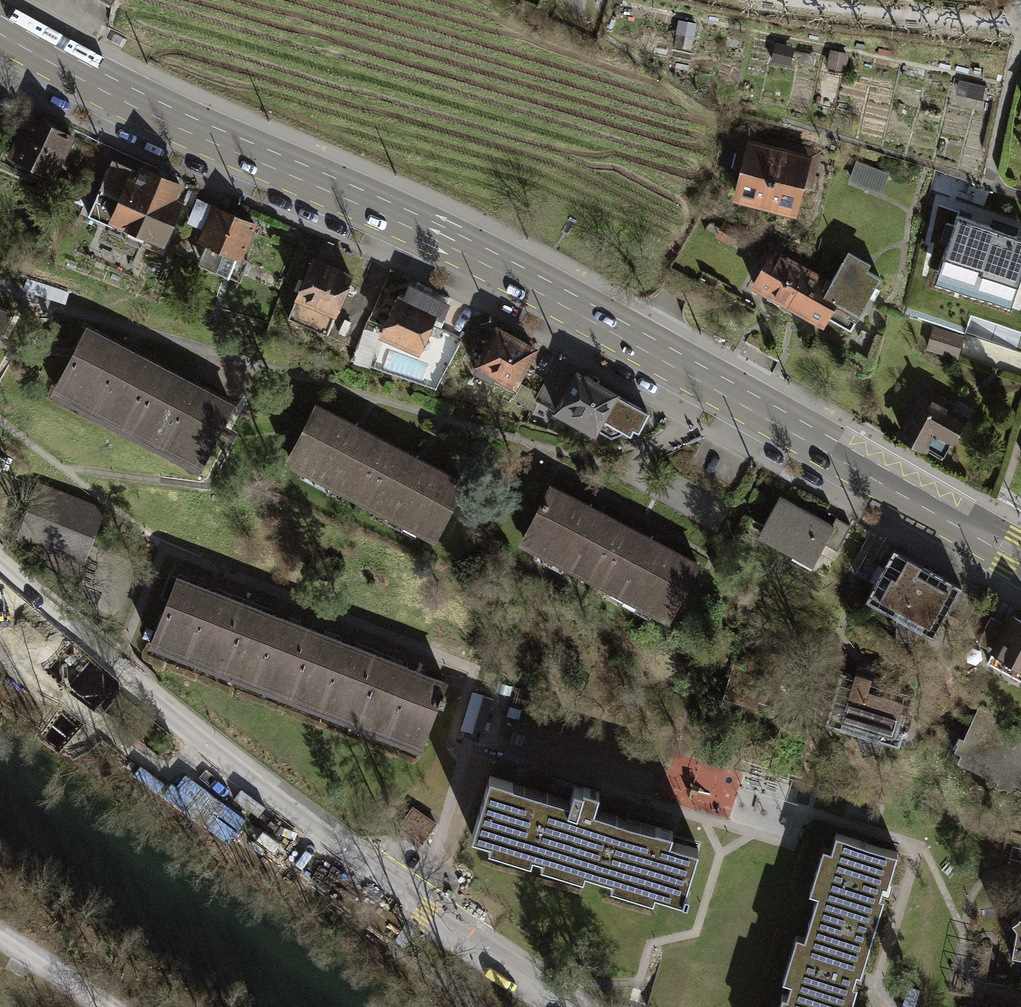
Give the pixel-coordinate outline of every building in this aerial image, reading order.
[(30,115),(9,154),(49,175),(69,136),(30,115)] [(820,149),(741,130),(733,166),(740,168),(747,141),(777,149),(808,156),(802,182),(812,185),(820,149)] [(735,190),(766,197),(777,149),(747,141),(740,168),(735,190)] [(808,156),(777,149),(766,197),(796,204),(802,182),(808,156)] [(882,192),(889,173),(855,161),(848,180),(882,192)] [(128,179),(111,219),(161,240),(178,199),(173,197),(179,185),(141,169),(136,182),(128,179)] [(204,241),(195,264),(225,275),(233,255),(240,258),(253,222),(212,206),(199,239),(204,241)] [(779,305),(787,303),(806,269),(771,250),(752,283),(772,294),(773,302),(779,305)] [(832,281),(806,269),(787,303),(823,324),(827,316),(848,328),(878,276),(844,256),(832,281)] [(311,257),(296,294),(336,311),(351,274),(311,257)] [(396,296),(381,333),(420,349),(434,315),(440,318),(446,302),(408,287),(403,299),(396,296)] [(326,334),(336,311),(296,294),(286,317),(326,334)] [(962,337),(932,328),(927,348),(956,356),(962,337)] [(54,392),(125,430),(158,368),(85,329),(69,359),(71,360),(54,392)] [(532,348),(496,329),(474,370),(490,379),(494,371),(514,382),(532,348)] [(230,405),(158,368),(125,430),(195,466),(212,434),(214,435),(230,405)] [(577,375),(557,410),(574,420),(572,423),(591,434),(593,429),(609,438),(621,433),(622,428),(629,431),(632,425),(637,428),(645,413),(577,375)] [(920,396),(901,432),(941,453),(960,417),(946,409),(949,403),(935,395),(932,401),(920,396)] [(289,458),(359,496),(388,444),(316,405),(300,435),(302,436),(289,458)] [(460,483),(388,444),(359,496),(430,535),(443,510),(445,511),(460,483)] [(103,512),(36,486),(19,533),(86,558),(103,512)] [(524,539),(594,577),(623,524),(551,486),(535,516),(536,517),(524,539)] [(809,567),(822,543),(832,523),(778,495),(759,531),(794,549),(790,558),(809,567)] [(835,517),(832,523),(822,543),(837,551),(850,524),(835,517)] [(695,564),(623,524),(594,577),(665,616),(678,591),(680,592),(695,564)] [(892,549),(865,599),(932,635),(959,586),(892,549)] [(150,642),(217,668),(243,602),(176,576),(150,642)] [(310,629),(243,602),(217,668),(284,694),(310,629)] [(984,662),(1019,681),(1020,677),(1020,623),(1008,616),(1003,625),(986,617),(973,642),(990,651),(984,662)] [(284,694),(350,720),(376,654),(310,629),(284,694)] [(443,680),(376,654),(350,720),(417,746),(443,680)] [(838,670),(824,721),(897,741),(901,728),(907,729),(911,714),(905,712),(910,691),(867,679),(871,668),(856,664),(853,674),(838,670)] [(999,722),(1004,712),(979,701),(963,736),(967,738),(956,760),(997,778),(999,773),(1020,783),(1020,732),(999,722)] [(568,798),(490,775),(472,837),(492,843),(495,836),(529,846),(528,852),(547,857),(549,851),(581,861),(579,868),(615,879),(617,873),(650,883),(648,890),(685,901),(687,891),(684,890),(696,848),(668,839),(671,829),(607,810),(604,820),(591,816),(598,790),(583,785),(582,789),(572,786),(568,798)] [(818,889),(809,921),(842,931),(846,918),(873,926),(882,894),(879,893),(882,882),(886,883),(896,851),(835,833),(830,852),(833,853),(822,890),(818,889)] [(1019,905),(1018,915),(1010,920),(1016,927),(1013,943),(1020,945),(1020,906),(1019,905)] [(785,997),(820,1006),(848,1006),(855,982),(852,981),(856,967),(861,968),(873,926),(846,918),(842,931),(809,921),(803,940),(806,940),(795,980),(791,978),(785,997)] [(785,997),(781,996),(777,1006),(820,1006),(785,997)]
